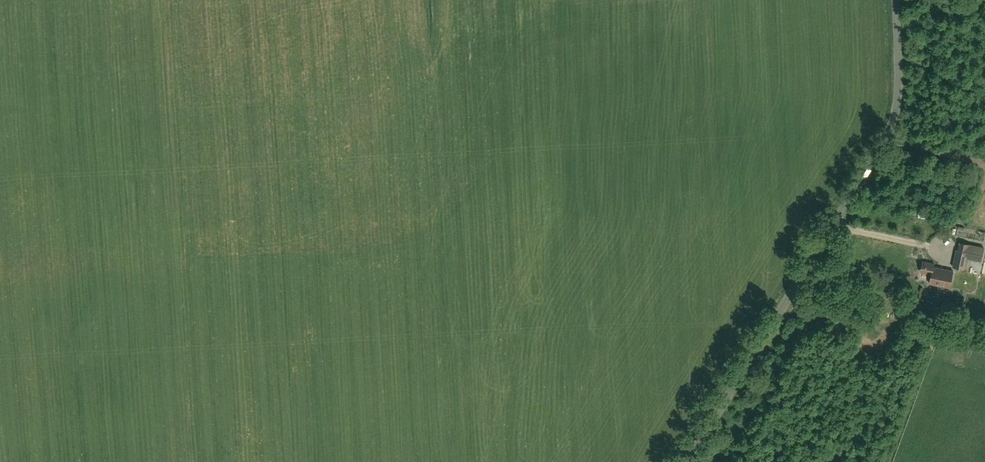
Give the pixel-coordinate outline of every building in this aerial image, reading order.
[(976,243),(960,240),(960,242),(959,242),(958,250),(956,250),(953,267),(966,269),(966,266),(970,267),(972,257),(982,259),(984,247),(976,245),(976,243)] [(950,288),(953,270),(934,266),(935,263),(923,261),(921,269),(932,272),(930,283),(950,288)]
